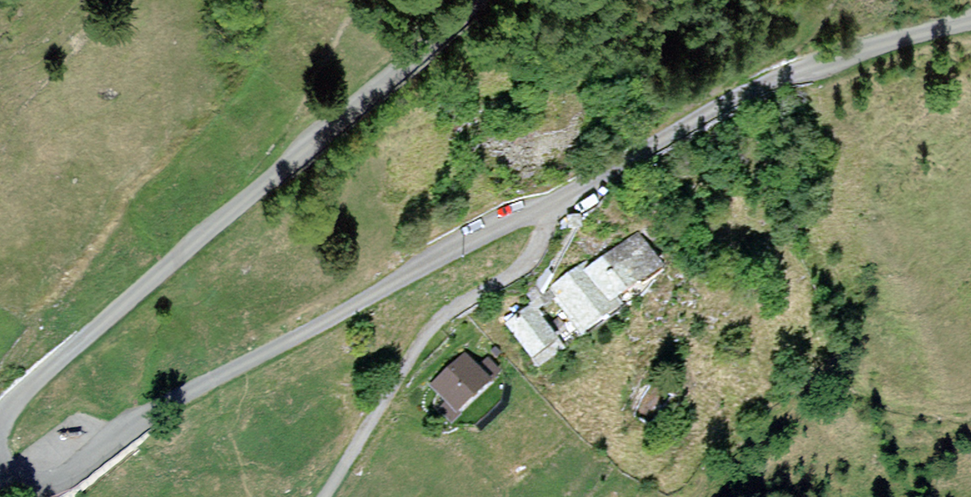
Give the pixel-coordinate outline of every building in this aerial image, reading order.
[(633,246),(579,280),(601,313),(654,280),(633,246)] [(579,280),(543,298),(570,350),(606,331),(579,280)] [(529,317),(501,332),(523,371),(551,356),(529,317)] [(422,399),(447,428),(487,393),(463,364),(422,399)]
